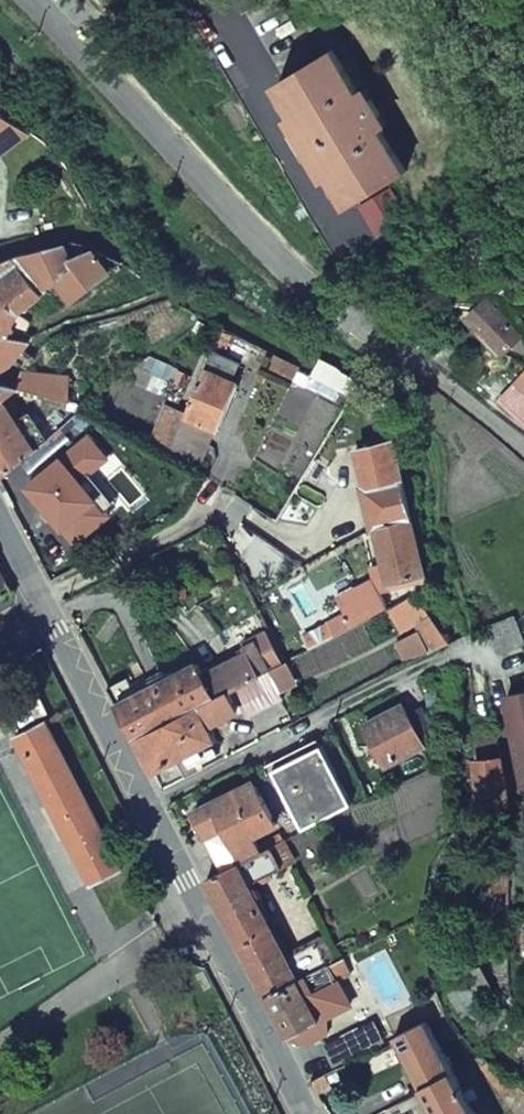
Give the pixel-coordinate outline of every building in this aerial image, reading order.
[(379,117),(357,82),(351,86),(325,43),(271,76),(290,107),(285,110),(321,171),(327,168),(345,198),(399,164),(373,121),(379,117)] [(24,128),(0,110),(0,147),(24,128)] [(380,182),(352,199),(371,230),(399,213),(380,182)] [(53,276),(89,248),(60,239),(16,250),(43,284),(53,276)] [(69,298),(117,258),(96,250),(89,248),(53,276),(69,298)] [(0,256),(0,276),(18,262),(38,288),(43,284),(16,250),(10,252),(0,256)] [(0,276),(0,291),(16,311),(40,291),(38,288),(18,262),(0,276)] [(3,336),(17,337),(24,320),(16,311),(0,291),(0,341),(3,336)] [(486,297),(468,312),(501,351),(511,343),(522,352),(523,350),(523,338),(486,297)] [(461,318),(495,356),(501,351),(468,312),(461,318)] [(3,364),(22,342),(27,338),(3,336),(0,341),(0,364),(3,364)] [(216,428),(234,384),(224,379),(232,361),(208,350),(180,416),(165,452),(164,455),(196,471),(214,427),(216,428)] [(521,376),(519,385),(504,401),(523,421),(523,372),(521,376)] [(12,387),(62,400),(64,375),(18,373),(9,387),(12,387)] [(0,404),(12,387),(9,387),(0,384),(0,477),(31,450),(0,404)] [(62,404),(38,421),(47,436),(75,412),(69,404),(65,408),(62,404)] [(165,452),(180,416),(162,408),(147,444),(165,452)] [(420,571),(388,437),(374,440),(373,436),(355,441),(364,483),(361,483),(370,526),(374,525),(386,579),(420,571)] [(317,508),(335,477),(309,462),(291,493),(317,508)] [(0,570),(0,602),(5,599),(12,594),(0,570)] [(352,625),(386,607),(372,579),(337,597),(352,625)] [(523,645),(523,635),(519,619),(492,626),(499,652),(523,645)] [(309,648),(332,636),(325,622),(302,633),(309,648)] [(413,631),(425,654),(437,648),(429,624),(413,631)] [(195,663),(148,686),(146,682),(140,685),(141,690),(133,694),(124,677),(106,686),(132,737),(224,691),(248,679),(264,671),(282,662),(266,633),(246,643),(246,644),(238,648),(240,654),(201,674),(195,663)] [(248,679),(262,706),(278,699),(264,671),(248,679)] [(518,686),(520,692),(505,696),(523,785),(523,784),(523,685),(518,686)] [(224,691),(132,737),(151,772),(175,759),(185,776),(211,762),(203,744),(213,738),(206,724),(234,711),(224,691)] [(401,706),(361,726),(381,764),(420,744),(401,706)] [(10,743),(86,890),(118,874),(42,728),(10,743)] [(474,761),(479,805),(508,803),(507,797),(502,776),(496,743),(476,743),(474,761)] [(320,748),(271,771),(300,828),(348,805),(320,748)] [(251,782),(192,812),(221,871),(258,853),(250,836),(272,824),(251,782)] [(473,876),(472,893),(509,892),(509,839),(497,839),(495,866),(464,867),(463,876),(473,876)] [(205,878),(264,993),(331,960),(329,955),(324,956),(317,942),(286,956),(247,880),(292,862),(281,842),(258,853),(221,871),(205,878)] [(463,876),(463,893),(472,893),(473,876),(463,876)] [(317,1019),(302,988),(333,979),(350,971),(343,954),(331,960),(264,993),(286,1035),(317,1019)] [(398,1003),(412,1030),(425,1023),(412,997),(398,1003)] [(473,1113),(493,1113),(433,1019),(425,1023),(473,1113)] [(425,1023),(412,1030),(394,1039),(435,1113),(473,1113),(425,1023)]
